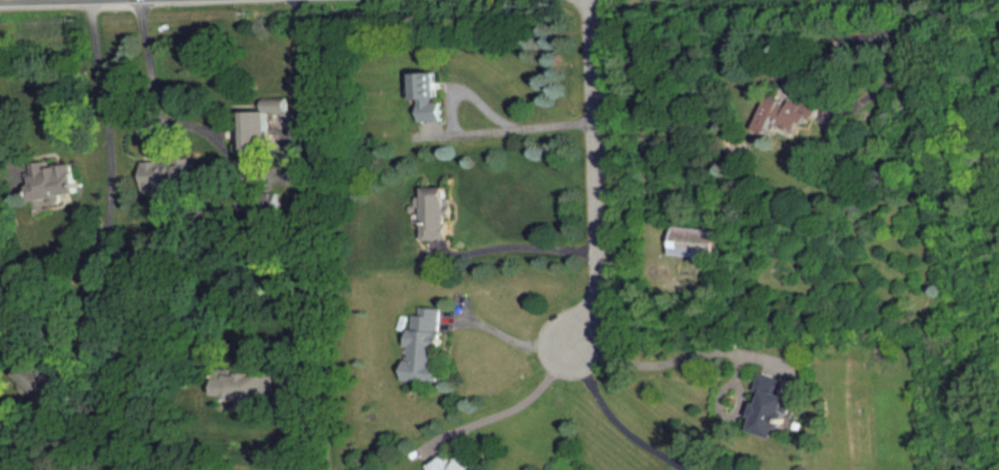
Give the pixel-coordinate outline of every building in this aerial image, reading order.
[(411,70),(411,100),(437,100),(437,70),(411,70)] [(767,92),(752,127),(790,144),(806,110),(767,92)] [(235,102),(235,153),(264,153),(264,114),(285,114),(285,102),(235,102)] [(420,107),(420,121),(445,122),(446,106),(420,107)] [(140,161),(141,200),(189,201),(184,158),(140,161)] [(72,160),(79,201),(31,204),(30,164),(72,160)] [(423,183),(421,239),(447,239),(448,184),(423,183)] [(670,222),(665,253),(712,260),(717,229),(670,222)] [(409,307),(403,382),(438,385),(442,310),(409,307)] [(211,366),(211,398),(267,398),(266,365),(211,366)] [(760,365),(786,381),(789,406),(777,433),(760,436),(743,425),(747,386),(760,365)] [(421,469),(493,469),(457,434),(451,440),(444,433),(414,463),(421,469)]
